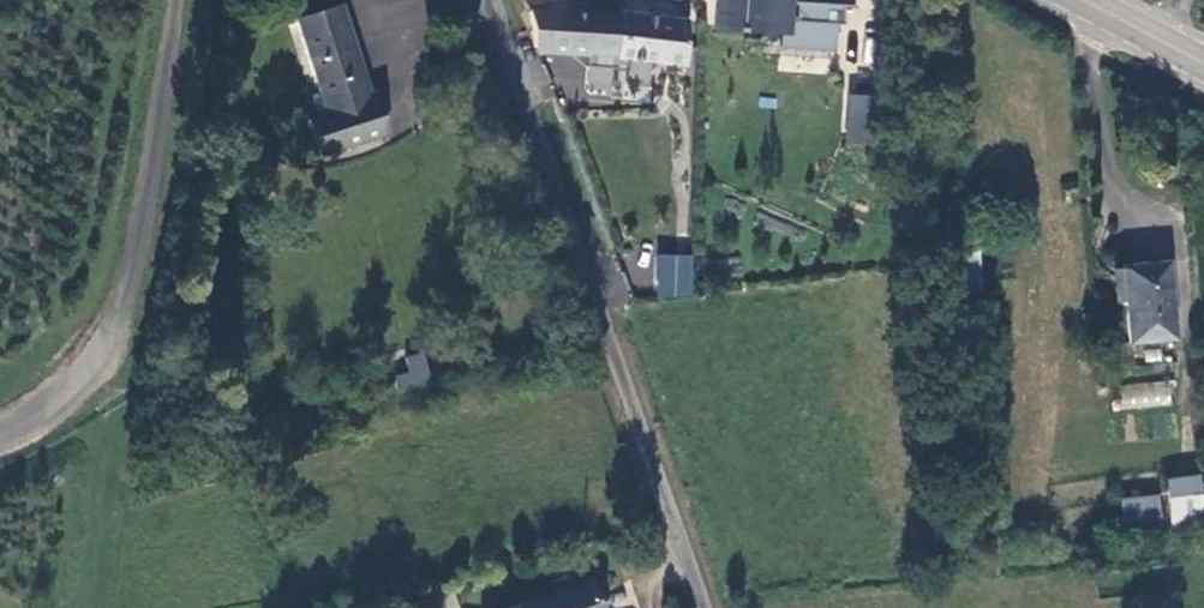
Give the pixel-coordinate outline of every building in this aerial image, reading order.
[(714,29),(761,33),(761,29),(780,30),(779,47),(834,50),(836,25),(842,25),(843,8),(855,9),(855,6),(793,2),(792,17),(789,17),(783,17),(784,0),(716,0),(714,29)] [(368,93),(339,5),(298,19),(327,109),(338,141),(383,127),(372,92),(368,93)] [(530,9),(529,20),(527,53),(682,69),(685,25),(530,9)] [(875,95),(848,93),(845,144),(872,146),(875,95)] [(320,147),(338,141),(327,109),(309,115),(320,147)] [(694,254),(657,252),(655,298),(692,300),(694,254)] [(1164,272),(1119,277),(1126,350),(1171,345),(1164,272)] [(397,356),(401,390),(429,387),(426,353),(397,356)] [(1173,383),(1120,382),(1120,407),(1172,408),(1173,383)] [(1201,527),(1195,474),(1166,477),(1171,529),(1201,527)] [(1121,524),(1161,523),(1161,496),(1120,497),(1121,524)] [(511,607),(594,607),(586,581),(511,607)]
